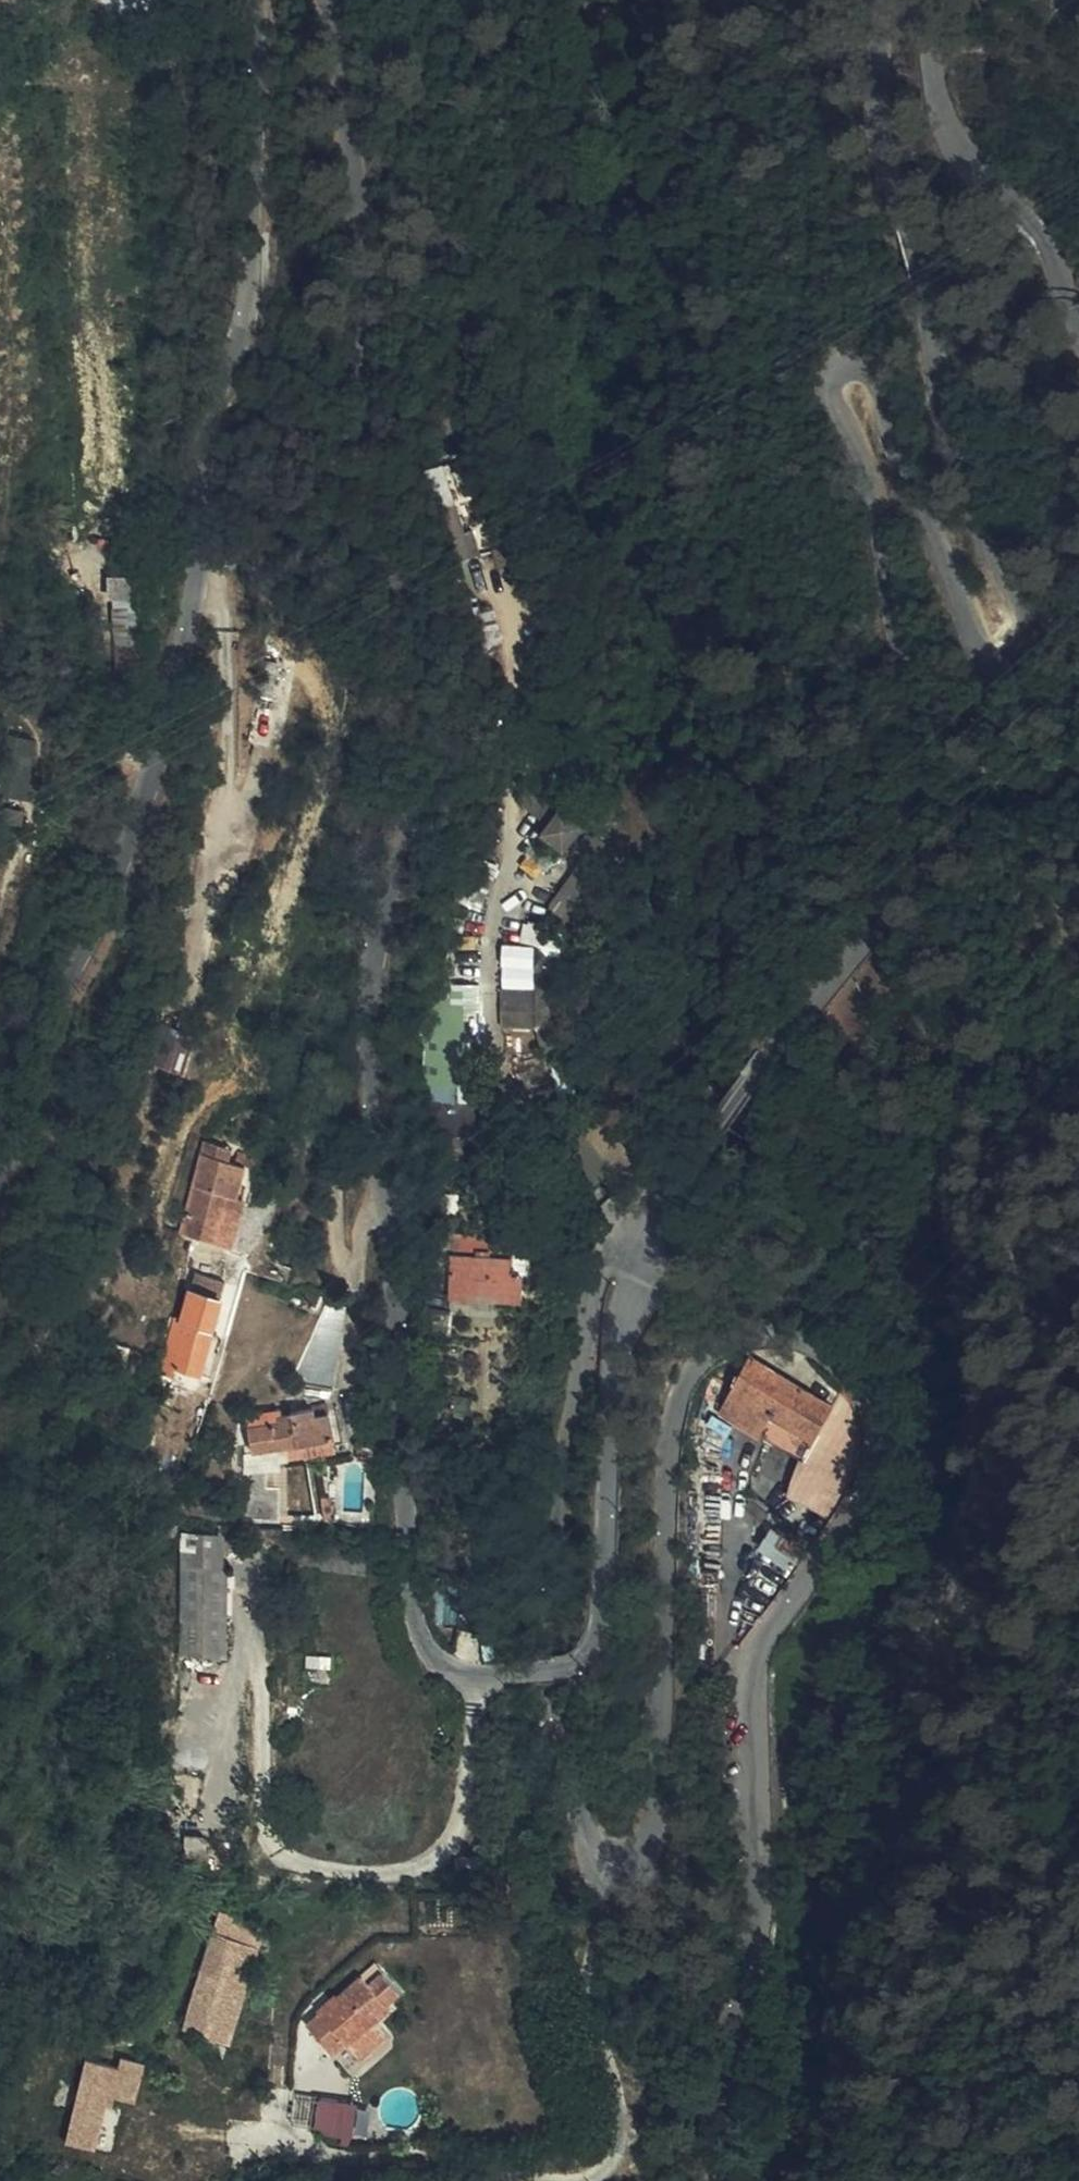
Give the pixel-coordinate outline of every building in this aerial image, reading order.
[(423,476),(465,560),(485,550),(460,501),(479,492),(462,457),(423,476)] [(120,676),(148,672),(145,633),(117,635),(120,676)] [(561,916),(589,871),(568,859),(540,903),(561,916)] [(539,1025),(537,943),(503,944),(505,1026),(539,1025)] [(159,1063),(183,1071),(194,1042),(170,1033),(159,1063)] [(230,1251),(238,1220),(250,1174),(204,1162),(184,1239),(197,1243),(230,1251)] [(527,1301),(527,1278),(517,1278),(516,1260),(493,1260),(493,1264),(455,1263),(454,1301),(527,1301)] [(195,1277),(183,1323),(190,1325),(214,1331),(226,1286),(195,1277)] [(337,1390),(350,1299),(332,1295),(295,1386),(337,1390)] [(181,1323),(179,1331),(187,1333),(190,1325),(183,1323),(181,1323)] [(177,1373),(202,1379),(214,1331),(190,1325),(187,1333),(177,1373)] [(837,1403),(844,1389),(786,1356),(778,1371),(837,1403)] [(725,1414),(808,1459),(837,1403),(778,1371),(754,1359),(725,1414)] [(794,1498),(835,1519),(845,1507),(851,1496),(861,1478),(866,1467),(868,1452),(869,1438),(867,1427),(862,1413),(854,1400),(846,1387),(844,1389),(837,1403),(808,1459),(796,1483),(801,1485),(794,1498)] [(335,1436),(331,1414),(319,1416),(317,1409),(295,1412),(296,1417),(283,1419),(282,1425),(281,1448),(335,1436)] [(278,1483),(281,1448),(282,1425),(252,1431),(256,1454),(244,1457),(247,1474),(258,1473),(255,1514),(292,1517),(292,1484),(278,1483)] [(247,1442),(248,1428),(232,1427),(232,1441),(247,1442)] [(759,1561),(796,1572),(806,1540),(769,1529),(759,1561)] [(227,1656),(227,1534),(184,1534),(183,1656),(227,1656)] [(233,2043),(266,1925),(222,1913),(188,2029),(233,2043)] [(358,1974),(334,1997),(338,2001),(322,2017),(317,2013),(303,2026),(328,2053),(342,2039),(348,2044),(372,2020),(388,2004),(383,1999),(398,1988),(379,1968),(365,1981),(358,1974)] [(338,2001),(334,1997),(317,2013),(322,2017),(338,2001)] [(383,2032),(372,2020),(348,2044),(359,2055),(383,2032)] [(71,2137),(100,2142),(109,2089),(136,2095),(142,2057),(115,2051),(113,2062),(85,2057),(71,2137)] [(109,2089),(100,2142),(127,2148),(136,2095),(109,2089)] [(356,2136),(362,2101),(323,2094),(317,2130),(356,2136)]
